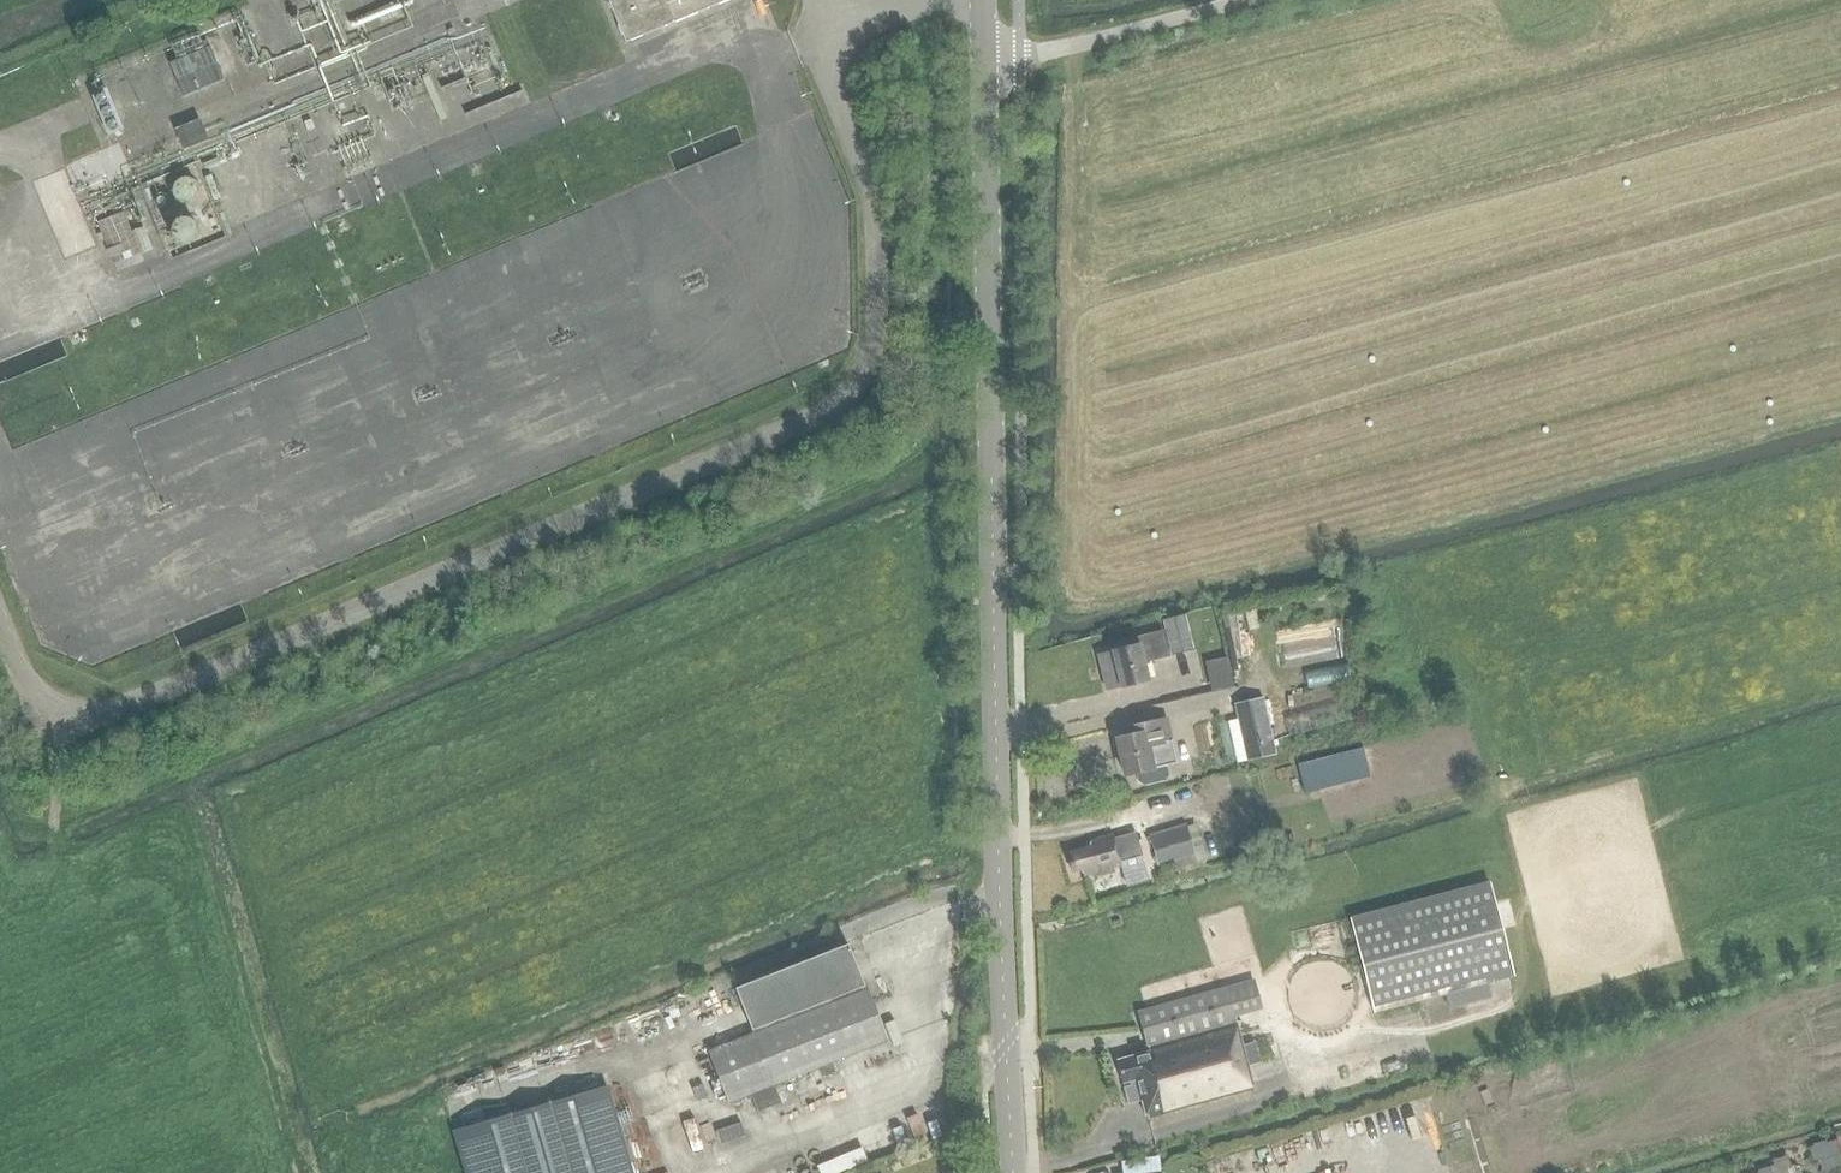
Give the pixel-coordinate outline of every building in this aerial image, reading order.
[(625,42),(727,0),(607,0),(625,42)] [(224,79),(210,45),(169,62),(183,96),(224,79)] [(183,150),(208,140),(201,120),(176,130),(183,150)] [(1193,649),(1184,614),(1163,619),(1172,655),(1193,649)] [(1132,638),(1133,645),(1098,654),(1107,691),(1149,680),(1143,658),(1154,655),(1155,660),(1170,656),(1163,630),(1132,638)] [(1233,685),(1231,675),(1212,680),(1214,690),(1233,685)] [(1263,697),(1235,703),(1248,760),(1276,754),(1263,697)] [(1165,780),(1168,774),(1166,765),(1177,763),(1167,719),(1158,721),(1157,721),(1130,727),(1131,733),(1116,736),(1125,774),(1137,771),(1139,781),(1144,784),(1165,780)] [(1344,770),(1340,754),(1298,764),(1305,792),(1319,789),(1316,777),(1344,770)] [(1187,826),(1152,837),(1160,866),(1195,855),(1187,826)] [(1069,853),(1074,872),(1084,869),(1086,876),(1102,872),(1103,874),(1115,871),(1115,868),(1125,865),(1129,880),(1147,875),(1142,857),(1144,856),(1137,832),(1115,838),(1115,835),(1092,841),(1093,847),(1069,853)] [(1350,919),(1374,1013),(1445,995),(1449,1009),(1492,998),(1488,984),(1515,977),(1491,883),(1350,919)] [(867,991),(849,944),(736,988),(754,1034),(708,1051),(728,1102),(750,1094),(757,1112),(781,1102),(774,1084),(821,1066),(825,1078),(837,1073),(832,1062),(888,1041),(869,990),(867,991)] [(1261,1002),(1255,981),(1140,1012),(1149,1047),(1150,1047),(1151,1052),(1117,1061),(1123,1083),(1135,1080),(1140,1102),(1142,1101),(1147,1120),(1254,1090),(1233,1009),(1261,1002)] [(607,1087),(453,1133),(465,1172),(632,1172),(607,1087)] [(716,1130),(720,1144),(745,1135),(741,1122),(716,1130)] [(1809,1148),(1813,1164),(1820,1163),(1823,1172),(1840,1172),(1840,1157),(1837,1139),(1826,1142),(1826,1140),(1812,1144),(1813,1147),(1809,1148)] [(1250,1151),(1220,1160),(1224,1172),(1256,1172),(1250,1151)] [(1798,1164),(1791,1166),(1788,1155),(1772,1159),(1774,1165),(1770,1166),(1757,1170),(1758,1172),(1800,1172),(1798,1164)] [(1139,1170),(1161,1169),(1161,1157),(1138,1158),(1139,1170)]
